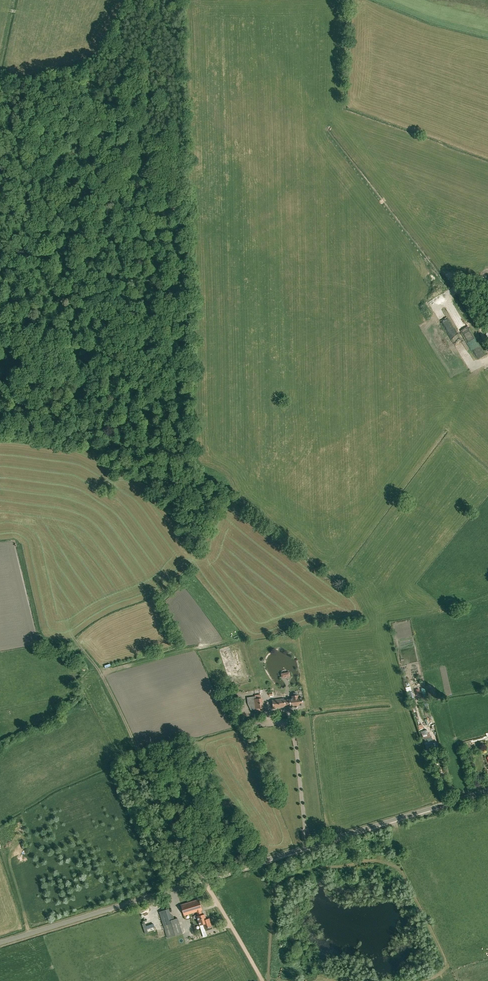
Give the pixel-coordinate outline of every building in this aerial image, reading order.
[(405,687),(408,699),(413,698),(410,686),(405,687)] [(262,698),(261,698),(260,694),(255,695),(255,696),(247,697),(248,704),(251,710),(255,709),(257,710),(257,712),(262,712),(262,707),(264,707),(262,698)] [(295,706),(295,707),(299,707),(299,706),(303,705),(302,697),(299,698),(298,695),(292,696),(292,698),(289,699),(290,707),(295,706)] [(285,706),(284,699),(272,701),(273,708),(285,706)] [(422,734),(425,752),(433,750),(430,733),(422,734)] [(198,899),(181,904),(184,915),(196,911),(198,916),(197,916),(200,925),(203,924),(204,928),(212,926),(209,918),(206,919),(204,914),(202,914),(201,910),(202,909),(198,899)] [(159,912),(167,938),(182,933),(178,918),(172,920),(168,908),(159,912)]
